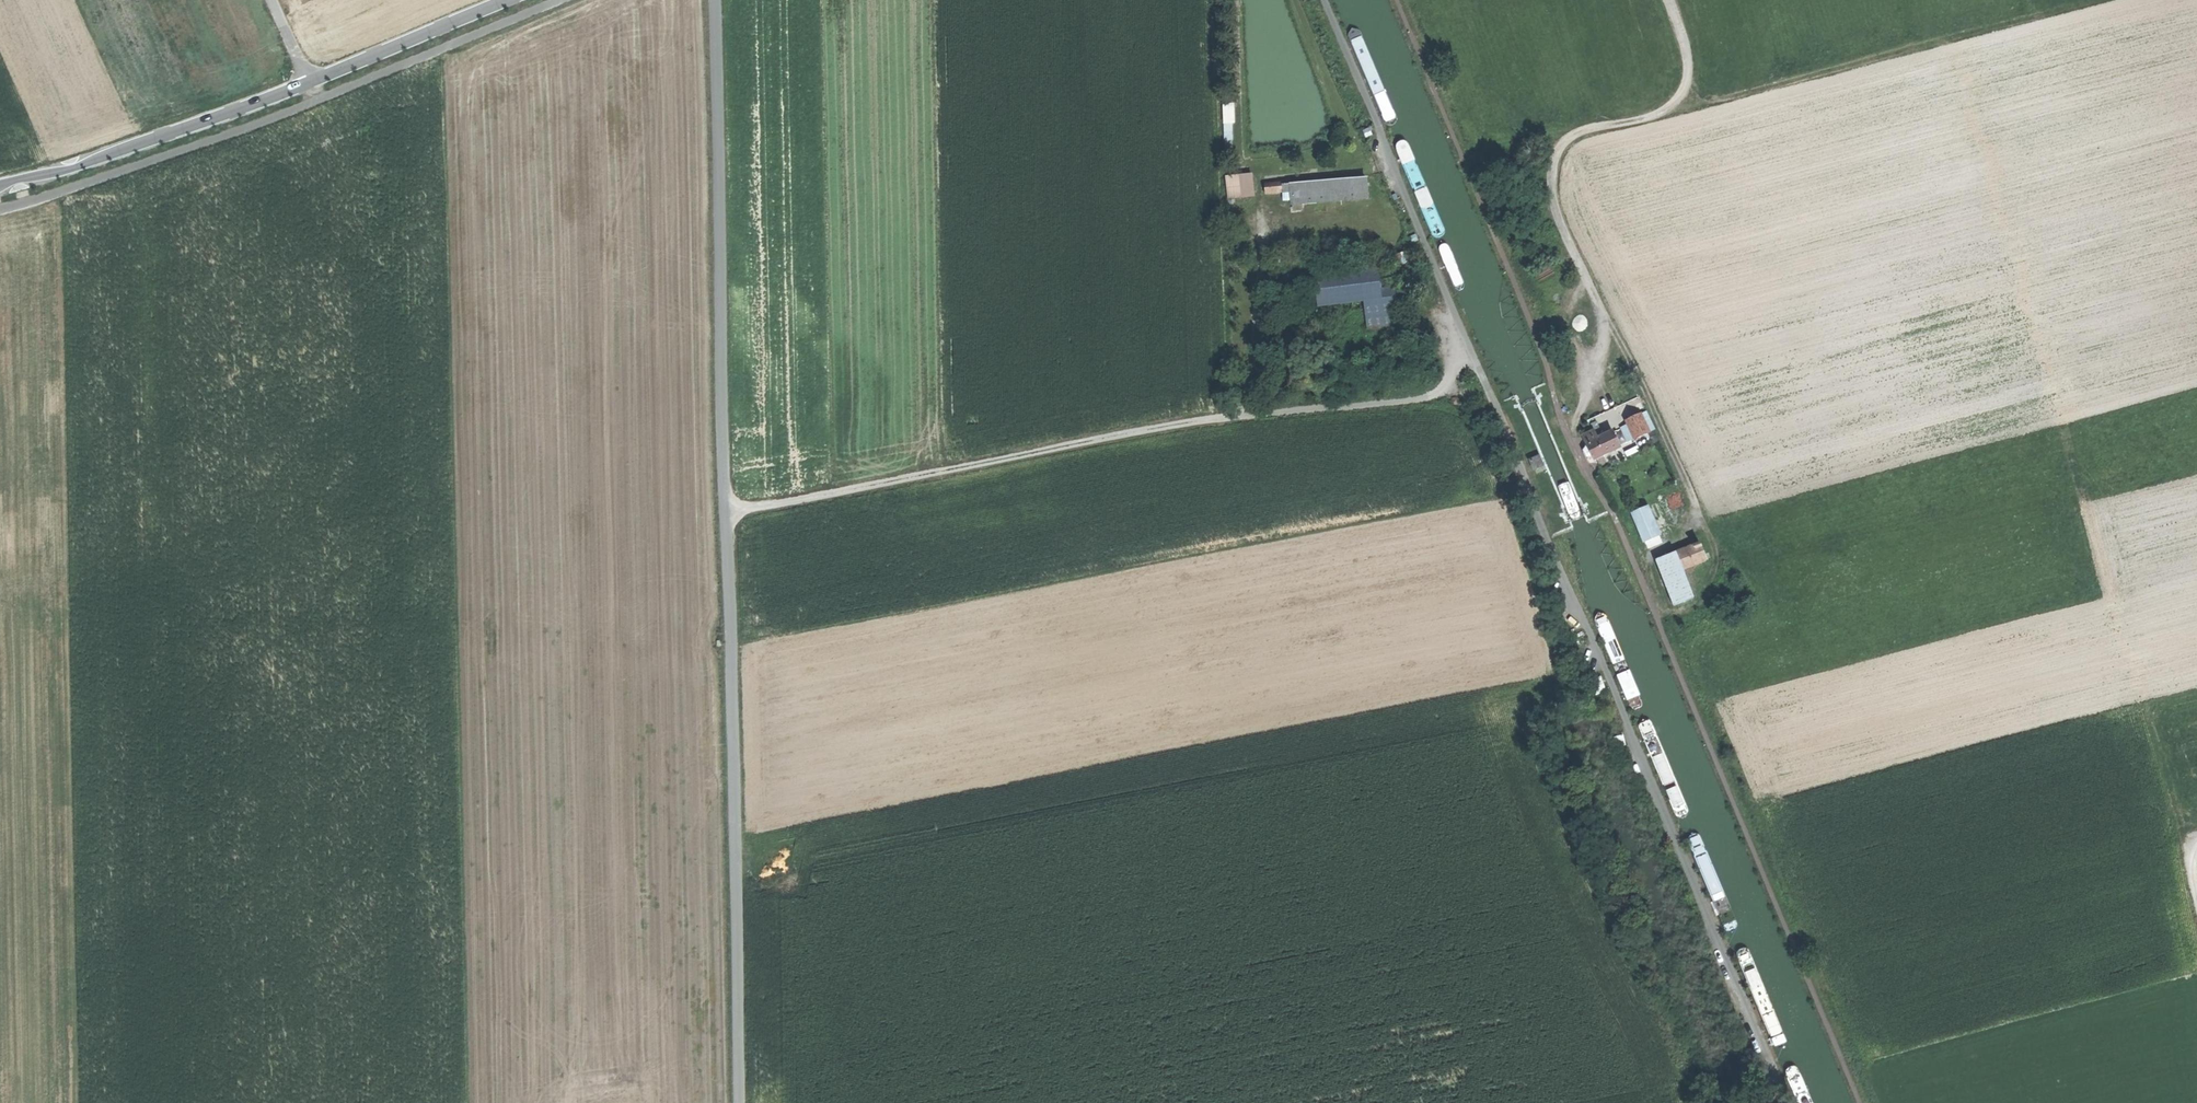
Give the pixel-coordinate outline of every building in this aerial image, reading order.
[(1224,105),(1225,132),(1234,132),(1233,105),(1224,105)] [(1225,132),(1226,158),(1234,158),(1234,132),(1225,132)] [(1226,177),(1227,197),(1254,195),(1253,176),(1226,177)] [(1267,193),(1284,192),(1284,185),(1284,179),(1272,179),(1272,183),(1266,184),(1267,193)] [(1293,191),(1294,203),(1370,198),(1368,179),(1284,185),(1284,192),(1293,191)] [(1377,290),(1374,268),(1310,276),(1314,308),(1360,302),(1364,333),(1397,329),(1392,288),(1377,290)] [(1628,419),(1637,438),(1649,432),(1640,413),(1628,419)] [(1585,434),(1589,444),(1600,439),(1596,429),(1585,434)] [(1621,429),(1613,433),(1619,447),(1627,443),(1621,429)] [(1593,454),(1595,457),(1619,447),(1613,433),(1605,436),(1600,439),(1589,444),(1593,454)] [(1587,457),(1593,454),(1589,444),(1582,447),(1587,457)] [(1539,455),(1528,459),(1533,471),(1544,466),(1539,455)] [(1636,514),(1647,540),(1660,535),(1649,509),(1636,514)] [(1700,544),(1680,552),(1686,568),(1706,560),(1700,544)] [(1679,549),(1658,557),(1666,576),(1683,569),(1686,568),(1680,552),(1679,549)] [(1694,597),(1683,569),(1666,576),(1678,604),(1694,597)]
